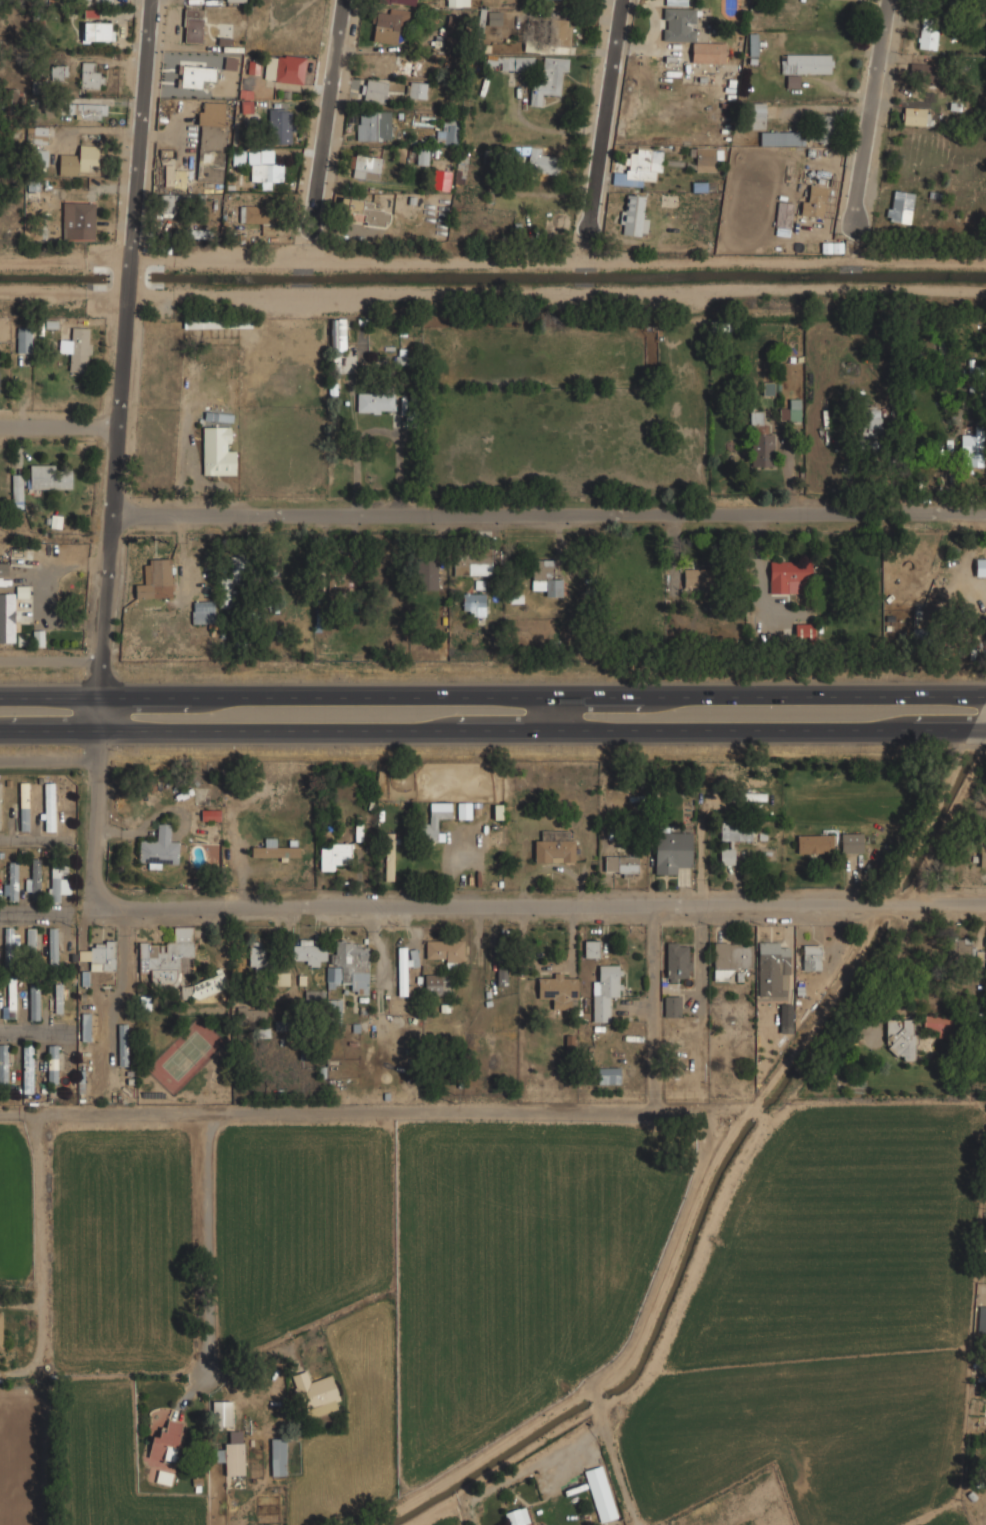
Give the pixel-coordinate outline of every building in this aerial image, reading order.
[(691,41),(690,62),(724,62),(725,41),(695,41),(695,6),(685,6),(685,0),(663,0),(662,40),(691,41)] [(372,40),(395,43),(397,30),(406,31),(408,8),(387,5),(387,12),(375,11),(372,40)] [(203,8),(184,7),(183,41),(202,42),(203,8)] [(98,10),(85,10),(84,18),(98,18),(98,10)] [(488,24),(500,24),(500,12),(488,12),(488,24)] [(457,17),(446,16),(445,42),(455,42),(457,17)] [(545,46),(570,46),(570,18),(545,18),(545,46)] [(113,41),(113,20),(82,20),(82,41),(113,41)] [(918,48),(936,48),(936,26),(918,26),(918,48)] [(263,79),(302,83),(305,56),(266,52),(263,79)] [(831,53),(780,53),(780,73),(787,73),(787,86),(799,86),(799,73),(831,73),(831,53)] [(499,69),(534,69),(534,55),(486,55),(486,64),(499,64),(499,69)] [(530,83),(529,104),(540,105),(541,94),(558,95),(559,75),(567,76),(568,57),(542,56),(540,83),(530,83)] [(414,60),(383,57),(382,75),(408,78),(406,96),(425,98),(427,82),(412,81),(414,60)] [(81,88),(103,88),(103,70),(92,70),(92,61),(81,61),(81,88)] [(258,75),(260,63),(249,62),(247,73),(258,75)] [(925,63),(910,63),(910,76),(925,76),(925,63)] [(67,79),(67,64),(50,64),(50,79),(67,79)] [(214,67),(181,66),(180,87),(202,87),(202,80),(213,80),(214,67)] [(363,100),(385,102),(387,80),(365,78),(363,100)] [(253,90),(241,90),(240,113),(252,113),(253,90)] [(101,101),(81,101),(81,119),(101,119),(101,101)] [(183,110),(198,110),(196,180),(223,181),(226,102),(184,101),(183,110)] [(743,102),(743,128),(764,128),(764,102),(743,102)] [(902,123),(931,123),(931,107),(902,107),(902,123)] [(269,143),(293,143),(293,108),(269,108),(269,143)] [(356,110),(356,139),(391,139),(391,110),(356,110)] [(821,117),(821,125),(815,125),(815,142),(831,143),(831,123),(825,123),(825,118),(821,117)] [(458,144),(459,119),(443,119),(442,144),(458,144)] [(26,142),(47,142),(47,125),(26,125),(26,142)] [(759,145),(799,145),(799,131),(759,131),(759,145)] [(58,175),(79,175),(79,167),(97,167),(97,144),(79,144),(79,154),(59,154),(58,175)] [(418,163),(427,163),(427,147),(418,147),(418,163)] [(612,184),(641,186),(641,178),(660,179),(661,149),(628,147),(626,175),(612,174),(612,184)] [(715,170),(715,147),(695,147),(695,170),(715,170)] [(46,148),(36,148),(36,164),(46,164),(46,148)] [(558,154),(529,149),(526,168),(554,174),(558,154)] [(259,151),(249,151),(248,181),(262,181),(262,183),(282,184),(282,163),(259,162),(259,151)] [(380,155),(350,154),(349,178),(379,179),(380,155)] [(185,186),(185,165),(163,165),(163,186),(185,186)] [(449,189),(450,170),(433,169),(432,189),(449,189)] [(802,215),(824,217),(827,185),(804,183),(802,215)] [(888,221),(911,221),(911,191),(888,191),(888,221)] [(647,235),(648,215),(643,215),(644,195),(623,194),(621,234),(647,235)] [(388,226),(390,211),(372,209),(373,201),(341,197),(339,209),(362,212),(361,223),(388,226)] [(791,229),(791,201),(775,200),(775,228),(791,229)] [(94,239),(94,201),(73,201),(73,222),(63,222),(63,239),(94,239)] [(267,205),(239,205),(239,222),(267,222),(267,205)] [(183,327),(250,327),(250,317),(183,317),(183,327)] [(345,317),(331,317),(331,351),(345,351),(345,317)] [(90,327),(71,326),(70,338),(59,338),(59,352),(69,352),(69,371),(89,372),(90,327)] [(16,352),(31,352),(31,328),(16,328),(16,352)] [(340,363),(338,351),(331,352),(333,364),(340,363)] [(357,392),(357,411),(392,411),(392,392),(357,392)] [(801,399),(789,399),(789,421),(801,421),(801,399)] [(880,407),(862,407),(862,427),(880,427),(880,407)] [(788,420),(789,409),(780,409),(779,420),(788,420)] [(234,425),(202,425),(202,474),(234,474),(234,425)] [(751,467),(773,467),(773,432),(751,432),(751,467)] [(985,454),(985,435),(961,435),(961,454),(985,454)] [(28,488),(70,488),(70,464),(28,464),(28,488)] [(22,473),(11,473),(11,500),(22,500),(22,473)] [(454,574),(491,574),(491,554),(454,554),(454,574)] [(232,590),(232,583),(245,583),(245,555),(230,555),(230,577),(219,577),(219,590),(232,590)] [(985,576),(985,556),(975,556),(975,576),(985,576)] [(171,596),(171,557),(143,557),(143,579),(135,579),(135,596),(171,596)] [(416,589),(437,589),(437,557),(416,557),(416,589)] [(810,581),(810,559),(769,559),(769,593),(788,593),(788,581),(810,581)] [(8,562),(0,562),(0,574),(8,574),(8,562)] [(328,582),(357,582),(357,563),(328,563),(328,582)] [(551,566),(531,566),(531,590),(540,590),(540,595),(561,595),(561,578),(551,578),(551,566)] [(682,586),(710,586),(710,567),(682,567),(682,586)] [(485,592),(463,591),(462,614),(484,615),(485,592)] [(14,642),(14,592),(0,592),(0,642),(14,642)] [(214,600),(191,600),(192,623),(214,622),(214,600)] [(814,622),(794,622),(794,641),(814,641),(814,622)] [(28,781),(19,781),(19,830),(28,830),(28,781)] [(55,830),(55,781),(44,781),(44,830),(55,830)] [(451,817),(451,801),(430,801),(430,822),(420,822),(420,841),(438,841),(438,817),(451,817)] [(471,818),(471,801),(457,801),(457,818),(471,818)] [(500,818),(501,807),(494,807),(493,817),(500,818)] [(220,810),(201,810),(201,821),(220,821),(220,810)] [(169,841),(169,823),(157,823),(158,840),(138,840),(138,861),(147,861),(147,866),(178,866),(178,841),(169,841)] [(751,824),(719,824),(719,841),(751,841),(751,824)] [(654,873),(679,873),(679,863),(691,863),(691,829),(654,829),(654,873)] [(574,861),(574,838),(569,838),(569,830),(542,830),(542,839),(533,839),(533,861),(574,861)] [(862,832),(796,832),(796,852),(862,852),(862,832)] [(251,846),(251,857),(300,857),(300,846),(275,846),(275,837),(263,837),(263,846),(251,846)] [(340,861),(351,861),(351,842),(320,842),(320,869),(340,869),(340,861)] [(394,843),(385,843),(385,880),(394,880),(394,843)] [(719,864),(734,864),(734,847),(719,847),(719,864)] [(637,855),(604,855),(604,876),(637,876),(637,855)] [(25,878),(25,890),(31,890),(31,900),(41,900),(41,858),(31,858),(31,878),(25,878)] [(5,899),(17,899),(17,860),(5,860),(5,899)] [(66,892),(68,862),(50,861),(48,900),(59,901),(60,891),(66,892)] [(2,971),(17,971),(17,926),(2,926),(2,971)] [(139,945),(140,971),(148,970),(153,986),(174,986),(178,1000),(188,997),(196,997),(226,988),(226,981),(223,972),(184,985),(179,985),(179,958),(193,954),(193,926),(173,926),(173,939),(161,943),(143,944),(139,945)] [(36,966),(36,927),(26,927),(26,966),(36,966)] [(61,966),(61,928),(47,928),(47,966),(61,966)] [(494,937),(494,984),(507,984),(507,937),(494,937)] [(313,946),(313,939),(293,939),(293,958),(305,958),(305,964),(326,964),(326,946),(313,946)] [(463,967),(463,939),(425,939),(425,958),(445,958),(445,967),(463,967)] [(971,959),(971,939),(944,939),(944,959),(971,959)] [(584,956),(598,956),(598,940),(584,940),(584,956)] [(789,972),(789,944),(780,944),(780,940),(757,941),(757,964),(777,963),(777,972),(789,972)] [(264,941),(249,941),(249,969),(264,969),(264,941)] [(368,993),(369,942),(335,941),(335,953),(327,953),(327,984),(350,984),(350,993),(368,993)] [(689,941),(666,941),(666,980),(689,980),(689,941)] [(713,979),(731,979),(731,968),(752,968),(752,942),(713,942),(713,979)] [(115,970),(115,943),(78,943),(78,960),(98,960),(98,970),(115,970)] [(802,970),(820,970),(820,943),(802,943),(802,970)] [(397,995),(407,995),(407,965),(417,965),(417,945),(397,945),(397,995)] [(592,1021),(610,1021),(610,997),(620,997),(620,964),(592,964),(592,1021)] [(289,971),(275,971),(275,984),(289,984),(289,971)] [(537,998),(548,998),(548,1009),(577,1009),(577,972),(537,972),(537,998)] [(424,973),(424,993),(441,993),(441,973),(424,973)] [(53,1019),(64,1019),(64,975),(53,975),(53,1019)] [(39,978),(28,978),(28,1019),(39,1019),(39,978)] [(16,981),(7,981),(7,1017),(16,1017),(16,981)] [(323,990),(305,990),(305,1001),(323,1001),(323,990)] [(663,1016),(680,1016),(680,995),(663,995),(663,1016)] [(90,1012),(81,1012),(81,1040),(90,1040),(90,1012)] [(923,1033),(953,1034),(954,1015),(923,1014),(923,1033)] [(886,1018),(886,1056),(915,1056),(915,1017),(886,1018)] [(294,1019),(274,1019),(274,1030),(294,1030),(294,1019)] [(117,1066),(127,1066),(127,1023),(117,1023),(117,1066)] [(963,1058),(985,1053),(981,1030),(958,1035),(963,1058)] [(9,1086),(9,1043),(0,1043),(0,1086),(9,1086)] [(22,1092),(33,1092),(33,1044),(22,1044),(22,1092)] [(58,1044),(47,1044),(47,1083),(58,1083),(58,1044)] [(619,1066),(597,1066),(597,1083),(619,1083),(619,1066)] [(978,1304),(977,1332),(985,1332),(985,1304),(978,1304)] [(331,1373),(311,1379),(308,1369),(291,1374),(303,1418),(341,1408),(331,1373)] [(211,1425),(230,1425),(230,1399),(211,1399),(211,1425)] [(151,1435),(148,1457),(176,1461),(181,1421),(162,1419),(160,1436),(151,1435)] [(244,1430),(225,1429),(225,1450),(214,1450),(214,1461),(224,1462),(224,1474),(243,1475),(244,1430)] [(270,1475),(285,1475),(285,1437),(270,1437),(270,1475)] [(598,1522),(616,1517),(602,1464),(584,1469),(598,1522)] [(505,1524),(528,1524),(528,1509),(505,1509),(505,1524)]
